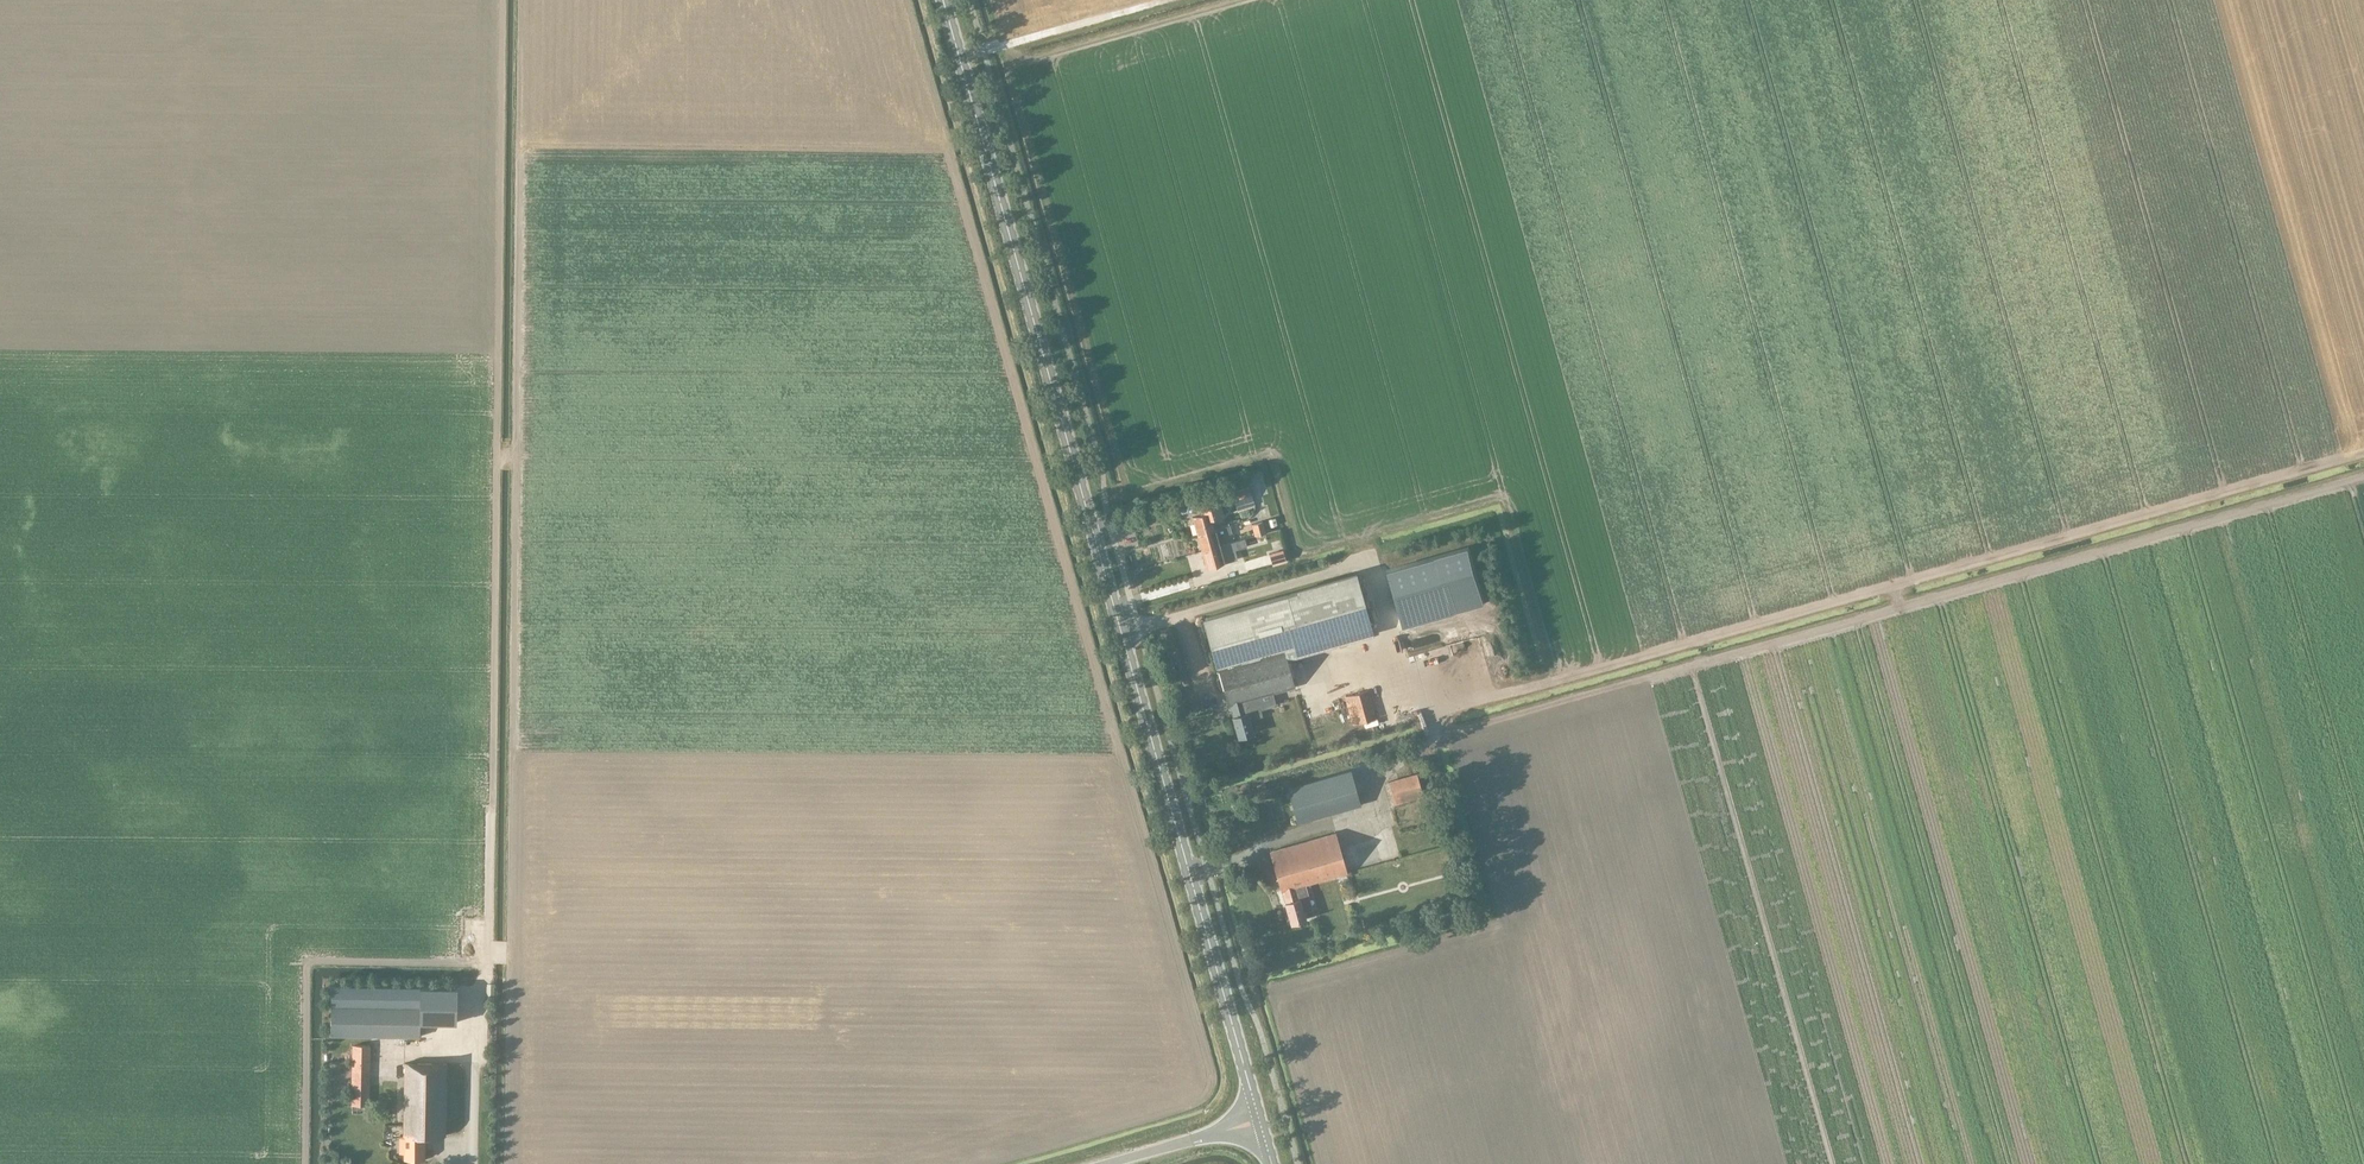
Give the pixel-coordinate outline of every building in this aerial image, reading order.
[(1233,492),(1236,503),(1252,499),(1249,487),(1233,492)] [(1197,534),(1214,528),(1211,517),(1223,514),(1218,496),(1197,501),(1201,514),(1192,516),(1197,534)] [(1262,521),(1251,524),(1254,535),(1265,532),(1262,521)] [(1225,534),(1231,532),(1229,524),(1214,528),(1197,534),(1201,550),(1227,543),(1225,534)] [(1206,567),(1224,562),(1221,551),(1227,549),(1228,551),(1238,548),(1236,540),(1227,543),(1201,550),(1206,567)] [(1482,602),(1467,545),(1384,569),(1400,625),(1482,602)] [(1294,687),(1286,659),(1373,634),(1356,572),(1295,589),(1296,592),(1205,617),(1218,665),(1229,705),(1232,704),(1235,715),(1232,716),(1238,737),(1253,733),(1247,712),(1245,713),(1242,701),(1294,687)] [(1441,668),(1425,671),(1427,685),(1444,683),(1441,668)] [(1355,785),(1350,769),(1287,787),(1297,823),(1360,805),(1357,792),(1363,790),(1361,783),(1355,785)] [(1395,804),(1423,796),(1416,773),(1388,781),(1395,804)] [(1305,884),(1346,872),(1335,833),(1270,851),(1281,891),(1284,890),(1287,901),(1284,902),(1290,923),(1305,919),(1303,912),(1312,909),(1305,884)] [(331,986),(330,1035),(419,1036),(420,988),(331,986)] [(456,989),(420,988),(420,1022),(456,1022),(456,989)] [(369,1105),(370,1045),(352,1045),(350,1104),(369,1105)] [(405,1152),(405,1158),(425,1158),(425,1135),(443,1135),(445,1063),(406,1062),(404,1137),(406,1137),(406,1144),(402,1144),(402,1152),(405,1152)]
